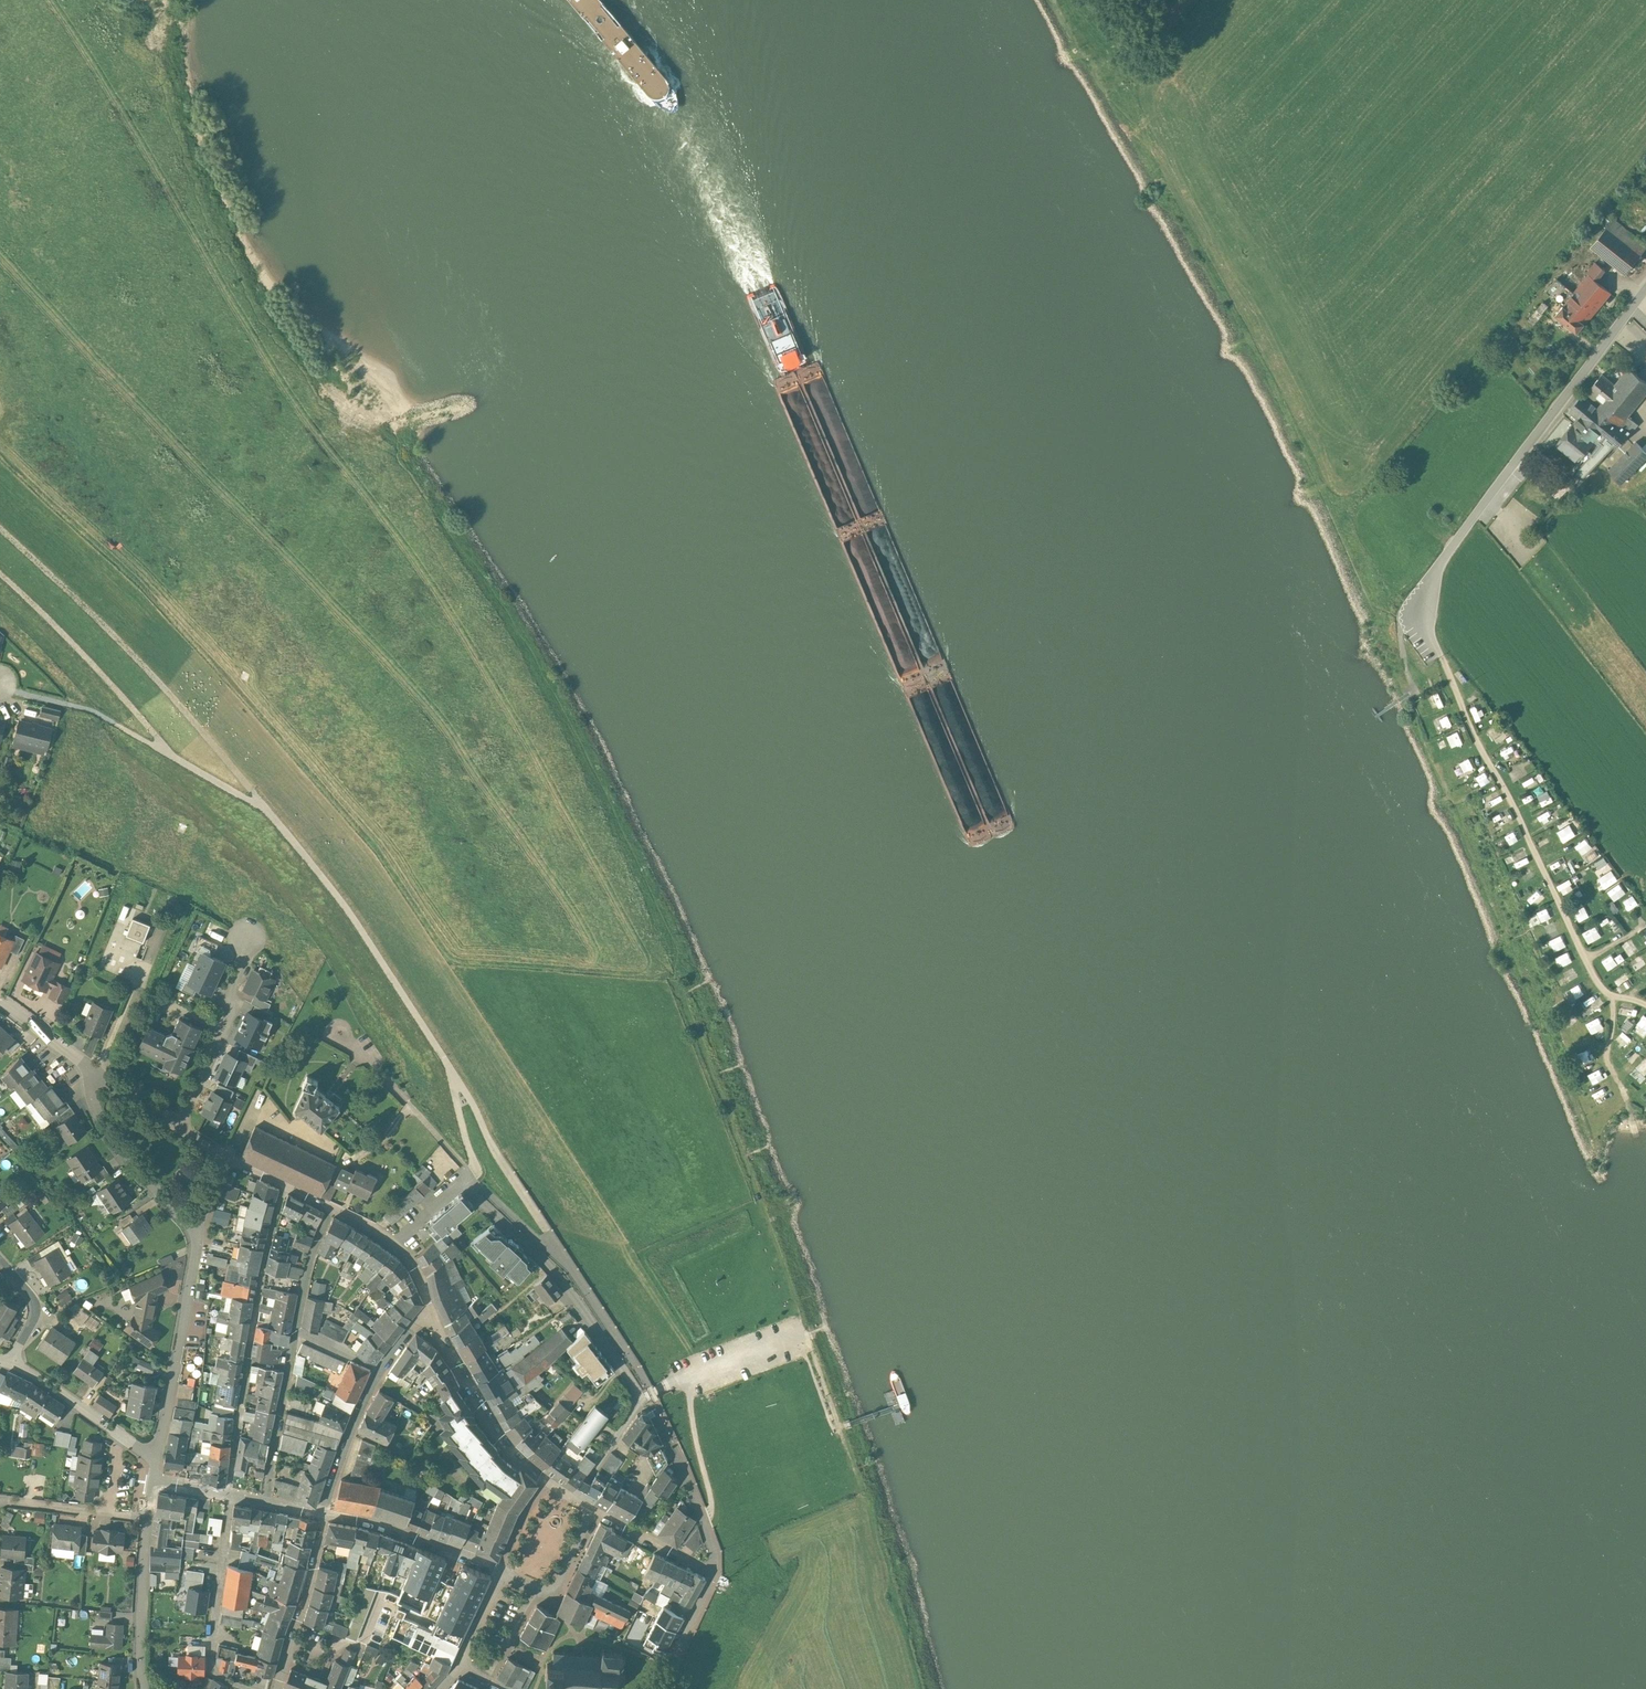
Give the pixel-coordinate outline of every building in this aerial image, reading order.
[(1595,242),(1631,271),(1645,252),(1645,237),(1618,214),(1595,242)] [(1573,292),(1555,278),(1544,291),(1561,305),(1554,313),(1577,332),(1611,291),(1596,278),(1604,269),(1593,260),(1583,272),(1587,275),(1573,292)] [(1629,367),(1615,384),(1602,374),(1585,396),(1582,394),(1569,410),(1573,414),(1549,442),(1587,473),(1610,445),(1615,448),(1639,424),(1630,417),(1645,395),(1645,381),(1629,367)] [(1610,470),(1622,486),(1645,460),(1645,450),(1637,442),(1610,470)] [(61,711),(44,706),(42,715),(59,719),(61,711)] [(50,728),(20,721),(15,740),(45,748),(50,728)] [(1495,724),(1484,729),(1487,735),(1498,729),(1495,724)] [(1456,745),(1461,743),(1456,730),(1451,733),(1456,745)] [(1504,756),(1514,748),(1508,742),(1499,751),(1504,756)] [(1460,775),(1474,768),(1468,756),(1454,764),(1460,775)] [(1476,779),(1487,775),(1485,770),(1475,774),(1476,779)] [(1536,795),(1541,804),(1549,799),(1544,790),(1536,795)] [(1500,829),(1510,824),(1508,819),(1497,823),(1500,829)] [(1558,828),(1566,839),(1577,832),(1570,821),(1558,828)] [(1503,834),(1508,844),(1517,839),(1512,829),(1503,834)] [(1585,836),(1574,842),(1585,860),(1595,854),(1585,836)] [(1517,865),(1530,860),(1528,854),(1514,859),(1517,865)] [(1591,863),(1599,875),(1611,868),(1603,855),(1591,863)] [(1557,858),(1549,864),(1553,869),(1561,863),(1557,858)] [(1603,888),(1617,879),(1613,873),(1600,882),(1603,888)] [(1558,883),(1564,893),(1576,887),(1570,877),(1558,883)] [(1618,881),(1605,889),(1609,895),(1621,886),(1618,881)] [(1613,892),(1616,898),(1627,892),(1624,886),(1613,892)] [(1531,901),(1539,894),(1535,889),(1527,896),(1531,901)] [(1635,900),(1625,904),(1627,909),(1637,905),(1635,900)] [(1549,906),(1528,915),(1532,924),(1553,916),(1549,906)] [(1579,920),(1589,915),(1587,910),(1577,914),(1579,920)] [(1602,924),(1610,920),(1608,915),(1599,919),(1602,924)] [(150,925),(133,918),(126,934),(143,942),(150,925)] [(1587,942),(1601,935),(1595,923),(1582,930),(1587,942)] [(1560,933),(1548,937),(1550,943),(1562,939),(1560,933)] [(0,934),(0,966),(1,967),(9,951),(13,941),(0,934)] [(25,939),(16,935),(13,941),(9,951),(17,955),(25,939)] [(213,956),(218,945),(200,936),(194,948),(203,953),(203,952),(213,956)] [(1628,939),(1622,943),(1629,953),(1635,950),(1628,939)] [(1554,955),(1556,960),(1570,955),(1568,949),(1554,955)] [(1628,959),(1635,970),(1645,964),(1645,950),(1645,949),(1628,959)] [(213,956),(203,952),(203,953),(189,983),(198,987),(211,993),(215,983),(214,983),(219,973),(220,973),(223,968),(222,967),(224,962),(213,956)] [(1610,952),(1600,958),(1607,969),(1624,958),(1620,952),(1613,957),(1610,952)] [(59,964),(36,953),(23,980),(46,991),(59,964)] [(274,979),(255,970),(245,991),(254,995),(264,1000),(265,998),(268,997),(270,992),(269,989),(274,979)] [(1619,990),(1632,982),(1628,976),(1615,984),(1619,990)] [(194,995),(198,987),(189,983),(186,981),(182,990),(194,995)] [(57,982),(50,997),(62,1003),(69,988),(57,982)] [(177,988),(165,982),(159,994),(171,1000),(177,988)] [(1596,992),(1582,998),(1585,1004),(1599,999),(1596,992)] [(271,1004),(264,1000),(254,995),(251,1003),(267,1011),(271,1004)] [(112,1011),(93,1003),(82,1028),(101,1036),(112,1011)] [(1631,1028),(1642,1036),(1645,1030),(1645,1013),(1643,1011),(1631,1028)] [(272,1023),(248,1012),(237,1037),(261,1048),(272,1023)] [(1591,1032),(1604,1025),(1598,1014),(1585,1021),(1591,1032)] [(1620,1025),(1625,1029),(1632,1021),(1627,1017),(1620,1025)] [(180,1018),(173,1033),(167,1035),(148,1026),(138,1049),(165,1061),(164,1064),(183,1073),(194,1049),(193,1048),(202,1028),(180,1018)] [(7,1049),(14,1041),(0,1027),(0,1056),(7,1049)] [(1622,1030),(1617,1039),(1628,1044),(1632,1035),(1622,1030)] [(14,1041),(7,1049),(11,1053),(20,1044),(15,1040),(14,1041)] [(1586,1049),(1574,1053),(1578,1064),(1590,1060),(1586,1049)] [(249,1060),(226,1050),(214,1075),(237,1086),(249,1060)] [(1636,1065),(1645,1075),(1645,1074),(1645,1057),(1636,1065)] [(19,1058),(4,1074),(14,1086),(15,1084),(30,1071),(19,1058)] [(46,1088),(32,1070),(30,1071),(15,1084),(29,1102),(33,1099),(46,1088)] [(329,1098),(315,1088),(318,1080),(307,1075),(302,1086),(305,1087),(295,1107),(321,1129),(339,1107),(336,1105),(341,1099),(333,1092),(329,1098)] [(65,1102),(51,1085),(46,1088),(33,1099),(29,1102),(26,1105),(40,1123),(47,1117),(56,1110),(65,1103),(65,1102)] [(1594,1091),(1598,1103),(1608,1099),(1603,1088),(1594,1091)] [(233,1099),(211,1089),(200,1112),(222,1122),(233,1099)] [(65,1103),(56,1110),(60,1115),(71,1107),(66,1101),(65,1102),(65,1103)] [(60,1115),(56,1118),(60,1124),(74,1115),(76,1114),(71,1107),(60,1115)] [(56,1110),(48,1117),(47,1117),(40,1123),(44,1128),(56,1118),(60,1115),(56,1110)] [(74,1115),(60,1124),(58,1126),(69,1143),(85,1132),(74,1115)] [(336,1165),(255,1126),(241,1157),(321,1196),(327,1183),(336,1165)] [(237,1148),(226,1143),(224,1148),(235,1153),(237,1148)] [(87,1148),(68,1160),(82,1181),(91,1175),(101,1168),(100,1168),(87,1148)] [(101,1168),(91,1175),(98,1184),(110,1175),(104,1165),(100,1168),(101,1168)] [(430,1173),(421,1166),(415,1173),(423,1180),(428,1174),(430,1173)] [(367,1174),(356,1168),(353,1174),(341,1169),(334,1183),(347,1189),(348,1188),(368,1197),(377,1177),(368,1172),(367,1174)] [(428,1174),(423,1180),(416,1187),(423,1195),(437,1184),(428,1174)] [(118,1178),(97,1192),(111,1214),(132,1200),(118,1178)] [(279,1189),(258,1179),(253,1193),(261,1196),(275,1203),(279,1189)] [(336,1187),(327,1183),(321,1196),(330,1200),(336,1187)] [(240,1188),(225,1184),(220,1196),(235,1201),(240,1188)] [(416,1187),(383,1214),(391,1224),(423,1195),(416,1187)] [(261,1196),(253,1193),(251,1201),(259,1203),(261,1196)] [(307,1204),(288,1194),(283,1211),(299,1220),(299,1219),(307,1204)] [(275,1203),(261,1196),(259,1203),(257,1209),(272,1213),(275,1203)] [(259,1203),(251,1201),(249,1206),(255,1208),(257,1209),(259,1203)] [(464,1202),(459,1201),(457,1202),(455,1202),(447,1210),(446,1209),(434,1220),(438,1225),(437,1226),(443,1232),(446,1229),(447,1231),(458,1222),(456,1220),(471,1207),(465,1201),(464,1202)] [(14,1202),(3,1210),(8,1217),(13,1213),(19,1208),(14,1202)] [(324,1212),(307,1204),(299,1219),(306,1222),(309,1223),(307,1226),(309,1227),(310,1225),(317,1228),(324,1212)] [(249,1206),(247,1205),(245,1216),(252,1218),(255,1208),(249,1206)] [(227,1225),(231,1211),(216,1207),(212,1220),(227,1225)] [(257,1209),(255,1208),(252,1218),(260,1220),(270,1222),(272,1213),(257,1209)] [(17,1218),(9,1224),(26,1246),(44,1233),(27,1211),(17,1218)] [(8,1217),(3,1220),(7,1226),(9,1224),(17,1218),(13,1213),(8,1217)] [(130,1214),(119,1221),(123,1227),(134,1219),(130,1214)] [(123,1227),(123,1228),(124,1227),(134,1241),(134,1242),(134,1243),(152,1230),(140,1214),(134,1219),(123,1227)] [(252,1218),(245,1216),(244,1224),(250,1226),(252,1218)] [(349,1226),(334,1217),(325,1238),(338,1244),(339,1242),(349,1226)] [(260,1220),(252,1218),(250,1226),(259,1227),(260,1220)] [(296,1225),(285,1219),(282,1226),(290,1229),(293,1230),(296,1225)] [(244,1224),(243,1231),(266,1237),(268,1230),(260,1228),(259,1227),(250,1226),(244,1224)] [(349,1226),(339,1242),(345,1246),(346,1247),(356,1230),(349,1226)] [(316,1231),(306,1227),(304,1234),(313,1237),(316,1231)] [(455,1228),(448,1235),(453,1241),(453,1242),(461,1235),(455,1228)] [(521,1254),(515,1249),(519,1245),(512,1239),(509,1239),(509,1240),(501,1232),(495,1233),(489,1228),(474,1240),(481,1247),(480,1248),(492,1258),(492,1259),(492,1261),(505,1272),(506,1271),(518,1281),(532,1270),(534,1268),(529,1263),(528,1257),(523,1252),(521,1254)] [(290,1229),(288,1238),(289,1238),(286,1249),(290,1250),(292,1245),(297,1232),(293,1230),(290,1229)] [(356,1230),(346,1247),(352,1251),(362,1234),(356,1230)] [(266,1237),(243,1231),(240,1244),(250,1245),(250,1247),(263,1250),(266,1237)] [(304,1234),(298,1232),(293,1245),(292,1245),(290,1250),(290,1252),(305,1257),(313,1237),(304,1234)] [(362,1234),(352,1251),(355,1253),(357,1254),(369,1239),(362,1234)] [(288,1238),(275,1235),(272,1247),(286,1251),(286,1249),(289,1238),(288,1238)] [(437,1239),(418,1257),(422,1266),(438,1253),(438,1254),(441,1251),(445,1248),(449,1245),(444,1240),(441,1236),(437,1239)] [(338,1244),(325,1238),(318,1252),(323,1254),(325,1255),(331,1258),(338,1244)] [(369,1239),(357,1254),(360,1256),(365,1258),(376,1243),(369,1239)] [(58,1241),(39,1253),(42,1258),(57,1249),(70,1272),(77,1268),(69,1255),(67,1256),(58,1241)] [(449,1245),(445,1248),(451,1257),(456,1254),(460,1251),(453,1242),(453,1241),(450,1243),(449,1245)] [(376,1243),(365,1258),(367,1260),(379,1269),(391,1254),(376,1243)] [(250,1245),(240,1244),(238,1258),(241,1259),(248,1261),(249,1255),(261,1258),(263,1250),(250,1247),(250,1245)] [(346,1247),(345,1246),(339,1258),(347,1261),(350,1255),(352,1251),(346,1247)] [(286,1251),(272,1247),(269,1256),(283,1260),(285,1253),(286,1251)] [(42,1258),(35,1262),(36,1264),(49,1285),(70,1272),(57,1249),(42,1258)] [(438,1253),(422,1266),(428,1275),(441,1263),(446,1259),(441,1251),(438,1254),(438,1253)] [(39,1253),(27,1260),(31,1267),(36,1264),(35,1262),(42,1258),(39,1253)] [(391,1254),(379,1269),(386,1275),(400,1261),(391,1254)] [(171,1255),(159,1260),(162,1266),(174,1261),(171,1255)] [(249,1255),(248,1261),(241,1259),(241,1262),(240,1266),(239,1271),(258,1274),(261,1258),(249,1255)] [(283,1260),(269,1256),(266,1271),(286,1277),(289,1266),(290,1261),(283,1260)] [(365,1258),(360,1256),(354,1265),(359,1268),(365,1258)] [(441,1263),(428,1275),(431,1290),(433,1299),(458,1287),(456,1283),(462,1279),(462,1278),(460,1274),(452,1257),(451,1257),(447,1260),(446,1259),(441,1263)] [(379,1269),(367,1260),(364,1264),(364,1265),(376,1273),(378,1271),(379,1269)] [(385,1276),(383,1278),(392,1287),(393,1285),(400,1278),(408,1271),(400,1261),(386,1275),(385,1276)] [(237,1265),(231,1264),(228,1275),(236,1277),(237,1271),(239,1271),(240,1266),(237,1265)] [(303,1269),(289,1266),(286,1277),(298,1279),(300,1273),(302,1274),(303,1269)] [(347,1272),(342,1270),(342,1271),(341,1274),(351,1279),(354,1275),(348,1272),(347,1272)] [(239,1271),(237,1271),(236,1277),(235,1283),(256,1287),(258,1274),(239,1271)] [(417,1290),(408,1271),(400,1278),(404,1287),(408,1295),(417,1290)] [(161,1274),(122,1291),(126,1300),(131,1298),(133,1302),(137,1301),(137,1302),(134,1316),(125,1329),(150,1346),(160,1333),(151,1327),(153,1318),(151,1316),(154,1303),(156,1302),(157,1293),(168,1289),(161,1274)] [(379,1274),(367,1285),(371,1290),(377,1284),(383,1278),(380,1276),(379,1274)] [(549,1276),(535,1287),(541,1295),(545,1300),(548,1304),(562,1293),(549,1276)] [(404,1287),(400,1278),(393,1285),(399,1291),(404,1287)] [(462,1279),(456,1283),(458,1287),(464,1283),(462,1278),(462,1279)] [(326,1285),(314,1281),(312,1292),(324,1295),(326,1285)] [(256,1287),(235,1283),(233,1291),(233,1297),(253,1301),(256,1287)] [(380,1288),(377,1284),(371,1290),(368,1293),(376,1301),(383,1294),(385,1293),(383,1290),(380,1288)] [(458,1287),(433,1299),(445,1324),(462,1311),(468,1307),(458,1287)] [(535,1287),(527,1295),(532,1301),(537,1298),(541,1295),(535,1287)] [(277,1290),(265,1288),(264,1296),(275,1298),(277,1290)] [(233,1291),(224,1289),(222,1295),(233,1297),(233,1291)] [(297,1294),(277,1290),(275,1298),(273,1306),(278,1307),(278,1308),(285,1310),(283,1319),(292,1321),(297,1294)] [(389,1290),(384,1295),(389,1301),(395,1295),(393,1294),(389,1290)] [(408,1295),(408,1296),(405,1298),(417,1311),(423,1304),(417,1290),(408,1295)] [(384,1295),(383,1294),(376,1301),(383,1308),(389,1301),(384,1295)] [(405,1298),(402,1296),(393,1305),(410,1319),(417,1311),(405,1298)] [(253,1301),(233,1297),(230,1312),(229,1319),(237,1321),(237,1319),(249,1322),(253,1301)] [(325,1300),(308,1297),(305,1308),(322,1311),(325,1300)] [(0,1298),(0,1332),(1,1333),(0,1334),(6,1338),(14,1325),(9,1322),(17,1308),(0,1298)] [(476,1299),(468,1307),(474,1317),(475,1317),(482,1311),(479,1304),(476,1299)] [(91,1313),(77,1303),(64,1311),(81,1325),(91,1313)] [(273,1306),(261,1303),(260,1312),(271,1314),(273,1306)] [(357,1308),(348,1303),(346,1308),(354,1313),(357,1308)] [(482,1311),(475,1317),(477,1319),(479,1321),(482,1322),(497,1309),(492,1303),(482,1311)] [(410,1319),(393,1305),(388,1311),(392,1315),(404,1326),(410,1319)] [(278,1307),(273,1306),(271,1314),(269,1329),(272,1330),(290,1334),(290,1335),(292,1321),(283,1319),(285,1310),(278,1308),(278,1307)] [(322,1311),(305,1308),(302,1326),(318,1333),(322,1311)] [(375,1321),(357,1308),(354,1313),(359,1317),(371,1325),(371,1324),(372,1325),(375,1321)] [(386,1309),(379,1318),(377,1317),(375,1321),(372,1325),(371,1326),(377,1330),(391,1343),(404,1326),(392,1315),(388,1311),(386,1309)] [(230,1312),(219,1310),(219,1317),(229,1319),(230,1312)] [(462,1311),(445,1324),(450,1334),(470,1320),(462,1311)] [(569,1312),(560,1319),(565,1325),(574,1317),(569,1312)] [(354,1313),(344,1328),(349,1330),(350,1331),(354,1326),(357,1321),(359,1317),(354,1313)] [(237,1321),(229,1319),(228,1322),(226,1333),(226,1336),(234,1338),(246,1340),(249,1322),(237,1319),(237,1321)] [(344,1328),(326,1319),(321,1331),(343,1342),(349,1330),(344,1328)] [(470,1320),(450,1334),(457,1346),(478,1333),(473,1323),(471,1320),(470,1320)] [(268,1322),(258,1321),(257,1326),(268,1329),(268,1322)] [(366,1328),(357,1321),(354,1326),(367,1336),(370,1339),(373,1335),(366,1329),(366,1328)] [(257,1326),(255,1340),(271,1342),(272,1330),(269,1329),(268,1329),(257,1326)] [(505,1326),(499,1331),(503,1336),(509,1331),(505,1326)] [(525,1357),(512,1367),(526,1382),(529,1380),(538,1373),(550,1363),(564,1349),(573,1341),(562,1328),(544,1342),(525,1357)] [(75,1342),(59,1330),(56,1334),(49,1329),(38,1346),(61,1362),(75,1342)] [(290,1334),(272,1330),(271,1342),(270,1347),(277,1348),(278,1343),(288,1346),(290,1335),(290,1334)] [(373,1335),(370,1339),(384,1352),(391,1343),(377,1330),(373,1335)] [(478,1333),(457,1346),(466,1361),(485,1348),(486,1347),(485,1345),(480,1336),(484,1333),(481,1330),(478,1333)] [(499,1331),(489,1339),(491,1341),(492,1343),(500,1338),(503,1336),(499,1331)] [(614,1371),(585,1332),(566,1350),(581,1370),(576,1374),(583,1383),(588,1379),(594,1389),(614,1371)] [(429,1343),(416,1333),(407,1346),(420,1355),(418,1356),(419,1356),(423,1360),(426,1363),(436,1350),(429,1343)] [(535,1335),(518,1349),(523,1355),(540,1342),(535,1335)] [(370,1339),(367,1336),(355,1352),(376,1363),(384,1352),(370,1339)] [(100,1349),(104,1344),(94,1337),(91,1343),(100,1349)] [(246,1340),(234,1338),(232,1350),(231,1359),(242,1361),(246,1340)] [(492,1343),(491,1344),(495,1350),(497,1351),(505,1345),(500,1338),(492,1343)] [(271,1342),(255,1340),(252,1357),(268,1361),(270,1347),(271,1342)] [(345,1362),(303,1343),(298,1354),(306,1357),(340,1373),(345,1362)] [(486,1347),(485,1348),(489,1354),(495,1350),(491,1344),(486,1347)] [(407,1346),(391,1369),(397,1373),(402,1376),(412,1366),(419,1356),(418,1356),(420,1355),(407,1346)] [(277,1348),(270,1347),(268,1361),(278,1362),(280,1355),(281,1348),(277,1348)] [(485,1348),(466,1361),(472,1372),(492,1359),(489,1354),(485,1348)] [(510,1353),(507,1349),(498,1355),(505,1367),(507,1371),(512,1367),(525,1357),(524,1357),(523,1356),(523,1355),(517,1348),(510,1353)] [(89,1349),(74,1371),(93,1385),(102,1372),(92,1365),(98,1355),(89,1349)] [(450,1369),(436,1350),(426,1363),(422,1369),(423,1369),(429,1377),(434,1385),(436,1383),(437,1382),(450,1369)] [(306,1357),(298,1354),(293,1372),(302,1376),(306,1357)] [(498,1355),(492,1359),(499,1370),(505,1367),(498,1355)] [(229,1360),(218,1359),(217,1367),(227,1369),(229,1360)] [(492,1359),(472,1372),(478,1382),(499,1370),(492,1359)] [(243,1363),(229,1360),(227,1369),(230,1370),(229,1373),(242,1375),(243,1369),(243,1363)] [(351,1361),(336,1392),(337,1392),(356,1401),(370,1370),(351,1361)] [(418,1365),(416,1363),(412,1370),(418,1375),(422,1369),(418,1365)] [(217,1367),(212,1366),(211,1372),(221,1374),(229,1376),(229,1373),(230,1370),(227,1369),(217,1367)] [(283,1371),(260,1367),(257,1378),(257,1382),(258,1382),(269,1384),(280,1386),(283,1371)] [(499,1370),(478,1382),(491,1405),(508,1394),(516,1390),(517,1389),(507,1371),(505,1367),(499,1370)] [(526,1382),(512,1367),(507,1371),(517,1389),(526,1382)] [(450,1369),(437,1382),(436,1383),(444,1398),(459,1386),(450,1369)] [(8,1371),(0,1388),(0,1390),(23,1401),(32,1383),(8,1371)] [(397,1373),(392,1380),(396,1383),(402,1376),(397,1373)] [(547,1382),(538,1373),(529,1380),(535,1391),(537,1390),(547,1382)] [(229,1376),(221,1374),(218,1385),(227,1387),(228,1382),(229,1376)] [(316,1383),(300,1376),(297,1389),(314,1393),(316,1383)] [(429,1377),(420,1386),(428,1393),(428,1392),(428,1391),(434,1385),(429,1377)] [(392,1380),(386,1378),(384,1382),(393,1387),(396,1383),(392,1380)] [(517,1389),(516,1390),(518,1394),(521,1397),(522,1396),(530,1392),(532,1394),(535,1391),(529,1380),(517,1389)] [(156,1386),(131,1382),(129,1397),(153,1401),(156,1386)] [(240,1384),(228,1382),(227,1387),(224,1406),(236,1408),(240,1384)] [(269,1384),(258,1382),(256,1393),(253,1392),(253,1395),(260,1396),(277,1399),(280,1386),(269,1384)] [(49,1395),(33,1384),(33,1383),(32,1383),(23,1401),(24,1402),(21,1407),(36,1417),(40,1412),(49,1395)] [(195,1385),(180,1383),(177,1398),(192,1401),(195,1385)] [(574,1384),(566,1395),(575,1402),(583,1391),(574,1384)] [(227,1387),(218,1385),(215,1403),(224,1405),(224,1406),(227,1387)] [(520,1472),(508,1463),(496,1450),(497,1449),(485,1436),(486,1435),(474,1421),(475,1420),(471,1414),(473,1413),(462,1398),(456,1389),(460,1386),(459,1386),(444,1398),(441,1401),(448,1411),(440,1416),(448,1428),(444,1431),(451,1441),(449,1443),(461,1456),(460,1457),(472,1470),(470,1471),(483,1486),(485,1485),(502,1497),(498,1502),(499,1502),(486,1532),(505,1539),(517,1511),(537,1484),(521,1470),(520,1472)] [(394,1398),(380,1390),(367,1411),(382,1418),(394,1398)] [(516,1390),(508,1394),(511,1398),(518,1394),(516,1390)] [(551,1403),(537,1390),(535,1391),(532,1394),(536,1398),(535,1398),(542,1404),(542,1403),(547,1408),(551,1403)] [(356,1401),(337,1392),(331,1405),(350,1413),(356,1401)] [(421,1392),(418,1397),(418,1398),(422,1401),(426,1396),(421,1392)] [(530,1392),(522,1396),(525,1399),(528,1403),(535,1398),(536,1398),(532,1394),(530,1392)] [(65,1406),(49,1394),(49,1395),(40,1412),(56,1423),(65,1406)] [(253,1395),(248,1394),(246,1401),(258,1403),(260,1396),(253,1395)] [(508,1394),(491,1405),(496,1413),(500,1421),(517,1410),(525,1404),(528,1403),(525,1399),(516,1404),(514,1402),(513,1402),(511,1398),(508,1394)] [(100,1395),(93,1405),(99,1409),(106,1399),(100,1395)] [(277,1399),(260,1396),(258,1403),(257,1409),(275,1412),(277,1399)] [(153,1401),(129,1397),(126,1412),(150,1416),(153,1401)] [(305,1401),(291,1398),(288,1411),(301,1415),(303,1408),(305,1401)] [(528,1403),(525,1404),(530,1413),(536,1409),(537,1408),(542,1404),(535,1398),(528,1403)] [(117,1407),(106,1399),(99,1409),(110,1417),(117,1407)] [(570,1411),(559,1401),(551,1411),(561,1421),(570,1411)] [(224,1405),(215,1403),(214,1406),(212,1405),(211,1410),(222,1415),(223,1408),(224,1405)] [(331,1405),(326,1403),(320,1415),(319,1420),(322,1421),(343,1430),(350,1413),(331,1405)] [(547,1408),(542,1403),(542,1404),(537,1408),(542,1412),(539,1416),(541,1418),(548,1410),(547,1408)] [(595,1405),(570,1436),(583,1446),(608,1415),(595,1405)] [(194,1410),(175,1407),(173,1417),(192,1421),(194,1410)] [(223,1408),(222,1415),(223,1415),(233,1417),(235,1410),(223,1408)] [(310,1410),(303,1408),(301,1415),(307,1417),(310,1410)] [(254,1411),(245,1409),(243,1420),(252,1421),(254,1422),(256,1413),(254,1413),(254,1411)] [(275,1412),(257,1409),(256,1413),(254,1422),(260,1423),(272,1425),(275,1412)] [(317,1412),(310,1410),(307,1417),(314,1419),(316,1414),(317,1412)] [(517,1410),(500,1421),(505,1430),(522,1418),(517,1410)] [(288,1411),(287,1411),(283,1431),(308,1439),(337,1447),(343,1430),(322,1421),(319,1420),(314,1419),(307,1417),(301,1415),(288,1411)] [(382,1418),(367,1411),(358,1429),(384,1441),(387,1443),(387,1442),(387,1443),(396,1424),(382,1418)] [(561,1421),(551,1411),(546,1417),(552,1423),(556,1427),(561,1421)] [(647,1412),(642,1411),(639,1414),(638,1414),(622,1437),(648,1454),(656,1448),(663,1443),(650,1417),(648,1416),(647,1412)] [(219,1416),(211,1415),(210,1425),(216,1426),(217,1417),(219,1417),(219,1416)] [(522,1418),(505,1430),(516,1444),(532,1428),(532,1427),(525,1416),(522,1418)] [(192,1421),(173,1417),(170,1432),(164,1465),(183,1468),(188,1436),(189,1436),(192,1421)] [(219,1417),(217,1417),(216,1426),(215,1432),(232,1434),(233,1418),(219,1417)] [(254,1422),(252,1421),(249,1437),(257,1439),(260,1423),(254,1422)] [(20,1435),(28,1435),(29,1422),(21,1422),(20,1435)] [(272,1425),(260,1423),(257,1439),(269,1442),(272,1425)] [(210,1425),(205,1424),(206,1430),(215,1432),(216,1426),(210,1425)] [(532,1428),(516,1444),(528,1455),(546,1435),(538,1427),(535,1431),(532,1428)] [(198,1429),(193,1428),(191,1441),(195,1441),(197,1442),(197,1441),(198,1441),(198,1438),(211,1439),(211,1442),(211,1443),(214,1443),(215,1432),(206,1430),(198,1429)] [(71,1433),(56,1429),(54,1444),(69,1446),(71,1433)] [(308,1439),(283,1431),(280,1448),(303,1455),(308,1439)] [(232,1434),(215,1432),(214,1443),(230,1445),(232,1434)] [(562,1437),(556,1432),(550,1439),(556,1444),(562,1437)] [(550,1439),(546,1435),(528,1455),(543,1469),(557,1452),(561,1448),(556,1444),(550,1439)] [(583,1446),(570,1436),(565,1443),(570,1447),(578,1453),(583,1446)] [(251,1439),(241,1437),(235,1469),(245,1471),(247,1459),(251,1439)] [(261,1442),(251,1439),(247,1459),(257,1462),(261,1442)] [(376,1445),(362,1439),(358,1453),(372,1457),(376,1445)] [(100,1442),(86,1440),(84,1450),(99,1452),(100,1442)] [(387,1443),(387,1442),(387,1443),(384,1441),(381,1447),(400,1455),(402,1449),(387,1443)] [(214,1443),(211,1443),(203,1442),(202,1453),(209,1454),(229,1457),(230,1445),(214,1443)] [(269,1444),(261,1442),(257,1462),(265,1464),(269,1444)] [(46,1444),(33,1443),(32,1455),(44,1456),(46,1444)] [(677,1471),(663,1443),(656,1448),(665,1466),(663,1468),(663,1469),(665,1469),(667,1467),(668,1466),(673,1469),(673,1471),(671,1474),(673,1475),(676,1472),(677,1471)] [(310,1464),(308,1471),(326,1478),(336,1450),(318,1444),(310,1464)] [(578,1453),(570,1447),(562,1456),(576,1466),(577,1465),(583,1457),(578,1453)] [(31,1449),(22,1448),(21,1457),(30,1458),(31,1449)] [(99,1452),(84,1450),(84,1455),(80,1454),(78,1471),(100,1474),(102,1458),(101,1457),(98,1454),(99,1452)] [(194,1452),(192,1452),(190,1461),(202,1462),(207,1463),(209,1454),(202,1453),(194,1452)] [(562,1456),(557,1452),(543,1469),(563,1483),(576,1466),(562,1456)] [(372,1457),(358,1453),(349,1480),(364,1483),(372,1457)] [(622,1461),(611,1453),(601,1467),(613,1475),(622,1461)] [(229,1457),(209,1454),(207,1463),(212,1463),(228,1465),(229,1457)] [(583,1457),(577,1465),(587,1472),(595,1461),(588,1456),(585,1454),(583,1457)] [(201,1465),(197,1465),(196,1470),(202,1471),(211,1472),(212,1463),(207,1463),(202,1462),(201,1465)] [(265,1464),(257,1462),(254,1474),(264,1476),(265,1464)] [(310,1464),(304,1462),(301,1469),(305,1470),(308,1471),(310,1464)] [(228,1465),(212,1463),(211,1472),(218,1473),(218,1470),(227,1471),(228,1465)] [(587,1472),(577,1465),(576,1466),(563,1483),(574,1491),(582,1479),(587,1472)] [(665,1469),(663,1469),(652,1485),(651,1486),(655,1488),(666,1496),(671,1490),(675,1484),(678,1479),(673,1475),(671,1474),(673,1471),(673,1469),(668,1466),(667,1467),(665,1469)] [(196,1470),(189,1469),(191,1479),(201,1481),(202,1471),(196,1470)] [(211,1472),(202,1471),(201,1481),(225,1487),(227,1471),(218,1470),(218,1473),(211,1472)] [(308,1471),(305,1470),(299,1487),(295,1499),(316,1506),(326,1478),(308,1471)] [(100,1474),(78,1471),(76,1486),(79,1487),(79,1491),(93,1493),(93,1489),(98,1489),(100,1474)] [(590,1484),(583,1496),(594,1502),(607,1483),(595,1476),(590,1484)] [(349,1480),(342,1479),(334,1507),(372,1514),(373,1511),(380,1489),(381,1486),(364,1483),(349,1480)] [(582,1479),(574,1491),(579,1493),(583,1496),(590,1484),(586,1482),(582,1479)] [(289,1484),(282,1482),(275,1481),(275,1485),(281,1487),(278,1494),(285,1496),(289,1484)] [(607,1483),(594,1502),(607,1509),(620,1487),(608,1481),(607,1483)] [(439,1487),(432,1483),(426,1491),(434,1496),(439,1487)] [(652,1485),(648,1483),(639,1497),(642,1499),(649,1489),(651,1486),(652,1485)] [(299,1487),(289,1484),(285,1496),(295,1499),(299,1487)] [(445,1491),(439,1487),(434,1496),(441,1499),(445,1491)] [(639,1497),(620,1487),(607,1509),(628,1521),(642,1500),(642,1499),(639,1497)] [(415,1500),(380,1489),(373,1511),(407,1523),(414,1509),(417,1502),(415,1501),(415,1500)] [(652,1492),(649,1489),(642,1499),(642,1500),(651,1506),(658,1496),(652,1492)] [(93,1493),(79,1491),(78,1498),(92,1500),(93,1493)] [(452,1496),(445,1491),(441,1499),(450,1503),(452,1496)] [(173,1495),(159,1492),(156,1513),(169,1516),(173,1495)] [(186,1497),(173,1495),(169,1516),(176,1517),(183,1518),(184,1512),(186,1497)] [(462,1502),(452,1496),(450,1503),(449,1505),(454,1507),(460,1509),(462,1502)] [(198,1499),(186,1497),(184,1512),(196,1514),(198,1499)] [(421,1497),(417,1502),(414,1509),(422,1511),(428,1502),(421,1497)] [(466,1503),(463,1502),(462,1502),(460,1509),(457,1515),(456,1517),(461,1519),(464,1512),(466,1513),(469,1504),(466,1503)] [(666,1524),(660,1533),(675,1544),(680,1537),(682,1538),(694,1520),(686,1515),(689,1510),(680,1504),(673,1513),(666,1524)] [(251,1508),(235,1505),(232,1531),(240,1532),(241,1530),(241,1521),(249,1522),(251,1508)] [(460,1509),(454,1507),(451,1513),(454,1514),(457,1515),(460,1509)] [(262,1510),(251,1508),(249,1522),(241,1521),(241,1530),(251,1532),(251,1528),(259,1530),(262,1510)] [(422,1511),(414,1509),(407,1523),(405,1526),(417,1530),(415,1529),(425,1512),(422,1511)] [(425,1512),(415,1529),(417,1530),(427,1534),(436,1513),(433,1512),(426,1509),(425,1512)] [(668,1509),(661,1520),(666,1524),(673,1513),(668,1509)] [(277,1513),(262,1510),(259,1530),(274,1533),(277,1513)] [(35,1520),(44,1521),(45,1512),(36,1511),(35,1520)] [(196,1514),(184,1512),(183,1518),(186,1518),(185,1523),(194,1525),(196,1514)] [(445,1516),(436,1512),(436,1513),(427,1534),(437,1537),(445,1516)] [(175,1528),(167,1527),(169,1516),(156,1513),(152,1533),(151,1544),(183,1547),(183,1545),(183,1539),(184,1531),(185,1529),(178,1528),(175,1528)] [(288,1515),(277,1513),(274,1533),(272,1541),(278,1542),(281,1528),(285,1529),(288,1515)] [(566,1526),(564,1513),(549,1515),(551,1528),(566,1526)] [(453,1517),(446,1515),(445,1516),(437,1537),(447,1541),(456,1518),(453,1517)] [(176,1517),(169,1516),(167,1527),(175,1528),(175,1526),(176,1517)] [(317,1521),(291,1516),(289,1524),(296,1525),(315,1529),(317,1521)] [(461,1519),(456,1517),(456,1518),(447,1541),(461,1546),(469,1528),(471,1523),(461,1519)] [(3,1518),(0,1523),(0,1526),(7,1529),(10,1521),(3,1518)] [(356,1528),(330,1523),(325,1542),(351,1546),(352,1541),(353,1541),(356,1528)] [(615,1530),(600,1523),(592,1540),(603,1546),(603,1547),(612,1552),(619,1555),(626,1540),(627,1539),(613,1533),(615,1530)] [(80,1528),(56,1525),(53,1546),(75,1548),(77,1549),(79,1534),(80,1528)] [(315,1529),(296,1525),(292,1540),(311,1546),(315,1529)] [(369,1531),(356,1527),(356,1528),(353,1541),(352,1541),(351,1546),(350,1549),(360,1552),(363,1552),(369,1531)] [(698,1527),(684,1544),(695,1552),(703,1542),(698,1527)] [(479,1532),(469,1528),(461,1546),(477,1552),(482,1538),(477,1537),(479,1532)] [(118,1531),(102,1529),(102,1531),(95,1530),(93,1548),(100,1549),(100,1550),(115,1552),(116,1550),(122,1551),(124,1534),(117,1533),(118,1531)] [(200,1534),(184,1531),(183,1539),(199,1541),(200,1534)] [(240,1532),(232,1531),(231,1543),(241,1546),(243,1533),(240,1532)] [(380,1533),(369,1531),(363,1552),(371,1554),(374,1555),(375,1549),(380,1533)] [(486,1532),(485,1531),(482,1538),(477,1552),(498,1559),(505,1539),(486,1532)] [(395,1539),(380,1533),(375,1549),(381,1552),(380,1557),(377,1567),(384,1569),(395,1539)] [(88,1535),(79,1534),(77,1549),(75,1548),(74,1554),(75,1554),(86,1555),(88,1535)] [(267,1536),(258,1535),(258,1544),(267,1547),(267,1536)] [(26,1538),(4,1536),(2,1555),(15,1556),(24,1557),(24,1556),(26,1538)] [(199,1541),(183,1539),(183,1545),(194,1548),(199,1548),(199,1541)] [(395,1539),(384,1569),(390,1571),(386,1581),(392,1584),(396,1573),(397,1573),(407,1544),(395,1539)] [(292,1540),(291,1540),(286,1552),(308,1557),(311,1546),(292,1540)] [(603,1546),(592,1540),(585,1555),(601,1563),(604,1565),(605,1566),(612,1552),(603,1547),(603,1546)] [(633,1543),(626,1540),(619,1555),(626,1558),(633,1543)] [(278,1542),(272,1541),(271,1548),(281,1551),(282,1546),(283,1543),(278,1542)] [(183,1547),(151,1544),(150,1570),(180,1571),(181,1566),(180,1566),(181,1558),(183,1547)] [(397,1573),(396,1574),(407,1578),(409,1574),(418,1548),(407,1544),(397,1573)] [(194,1548),(183,1545),(183,1547),(181,1558),(193,1560),(194,1548)] [(75,1548),(53,1546),(52,1556),(74,1558),(75,1554),(74,1554),(75,1548)] [(418,1548),(409,1574),(407,1578),(397,1602),(407,1607),(421,1613),(440,1572),(446,1559),(418,1548)] [(360,1552),(350,1549),(348,1563),(352,1564),(354,1564),(357,1565),(360,1552)] [(257,1554),(243,1550),(239,1564),(254,1567),(255,1563),(257,1554)] [(286,1552),(281,1551),(279,1561),(287,1564),(306,1568),(308,1557),(286,1552)] [(278,1561),(258,1553),(257,1554),(255,1563),(276,1570),(278,1561)] [(665,1559),(654,1554),(644,1574),(656,1579),(656,1578),(665,1559)] [(380,1557),(374,1555),(373,1558),(371,1564),(371,1565),(377,1567),(380,1557)] [(601,1563),(585,1555),(578,1569),(593,1577),(601,1563)] [(34,1557),(24,1556),(24,1557),(15,1556),(14,1562),(34,1564),(34,1557)] [(665,1559),(656,1578),(661,1580),(666,1582),(676,1564),(665,1559)] [(306,1568),(287,1564),(279,1561),(278,1561),(276,1570),(273,1580),(300,1588),(306,1568)] [(34,1564),(14,1562),(14,1569),(24,1570),(24,1571),(33,1571),(34,1564)] [(366,1563),(364,1562),(361,1573),(367,1574),(371,1565),(371,1564),(366,1563)] [(676,1564),(666,1582),(676,1587),(686,1568),(676,1564)] [(491,1576),(463,1565),(456,1580),(439,1617),(433,1631),(460,1643),(491,1576)] [(605,1566),(604,1565),(601,1572),(609,1576),(612,1570),(605,1566)] [(253,1571),(228,1566),(223,1604),(244,1607),(247,1608),(253,1571)] [(337,1571),(319,1566),(315,1585),(333,1589),(335,1581),(337,1571)] [(1,1568),(0,1575),(0,1594),(22,1596),(24,1571),(24,1570),(14,1569),(1,1568)] [(189,1586),(185,1607),(207,1611),(210,1589),(202,1588),(205,1571),(187,1568),(185,1586),(189,1586)] [(578,1569),(577,1568),(566,1591),(567,1592),(586,1601),(591,1591),(595,1584),(597,1579),(593,1577),(578,1569)] [(676,1587),(675,1588),(684,1592),(695,1573),(686,1568),(676,1587)] [(456,1580),(440,1572),(423,1610),(439,1617),(456,1580)] [(682,1596),(680,1599),(690,1604),(705,1577),(695,1573),(684,1592),(682,1596)] [(273,1580),(263,1575),(261,1583),(271,1586),(273,1580)] [(661,1580),(656,1578),(656,1579),(653,1586),(658,1588),(661,1580)] [(599,1580),(597,1579),(595,1584),(602,1588),(603,1585),(604,1583),(599,1580)] [(300,1588),(273,1580),(271,1586),(269,1595),(296,1603),(300,1588)] [(338,1582),(335,1581),(333,1589),(333,1592),(334,1592),(340,1594),(343,1582),(338,1581),(338,1582)] [(676,1587),(666,1582),(660,1593),(670,1598),(674,1590),(675,1588),(676,1587)] [(333,1592),(315,1586),(310,1601),(329,1607),(332,1598),(334,1592),(333,1592)] [(266,1594),(256,1591),(250,1589),(249,1594),(262,1598),(265,1597),(266,1594)] [(678,1592),(674,1590),(670,1598),(669,1600),(676,1606),(677,1605),(680,1599),(682,1596),(677,1594),(678,1592)] [(595,1593),(591,1591),(586,1601),(592,1604),(596,1595),(595,1594),(595,1593)] [(657,1599),(648,1591),(644,1596),(643,1597),(652,1601),(655,1603),(657,1599)] [(340,1594),(334,1592),(332,1598),(339,1601),(341,1595),(340,1594)] [(586,1601),(567,1592),(556,1612),(583,1625),(586,1619),(589,1612),(591,1607),(592,1604),(586,1601)] [(269,1595),(266,1594),(265,1597),(263,1604),(262,1609),(270,1611),(291,1617),(296,1603),(269,1595)] [(349,1599),(341,1595),(339,1601),(347,1604),(349,1599)] [(630,1611),(596,1595),(592,1604),(598,1607),(609,1612),(625,1620),(626,1619),(630,1611)] [(652,1601),(643,1597),(638,1608),(646,1612),(652,1601)] [(690,1604),(680,1599),(677,1605),(686,1610),(690,1604)] [(676,1606),(669,1600),(665,1608),(683,1616),(686,1610),(677,1605),(676,1606)] [(329,1609),(310,1603),(304,1620),(323,1628),(329,1609)] [(244,1607),(223,1604),(222,1614),(242,1617),(243,1614),(244,1607)] [(557,1617),(537,1605),(529,1621),(542,1628),(554,1634),(560,1621),(557,1617)] [(421,1613),(407,1607),(406,1610),(398,1606),(395,1614),(400,1616),(417,1623),(421,1613)] [(609,1612),(598,1607),(597,1610),(595,1615),(622,1628),(625,1620),(609,1612)] [(665,1608),(663,1607),(657,1618),(657,1619),(676,1628),(683,1617),(683,1616),(665,1608)] [(0,1608),(0,1643),(15,1644),(17,1609),(0,1608)] [(112,1611),(99,1610),(98,1618),(112,1619),(112,1611)] [(439,1617),(423,1610),(421,1613),(417,1623),(417,1624),(433,1631),(439,1617)] [(291,1617),(270,1611),(265,1625),(264,1630),(284,1636),(291,1617)] [(353,1617),(347,1615),(346,1619),(345,1621),(343,1626),(349,1628),(353,1617)] [(235,1619),(222,1616),(221,1623),(234,1626),(235,1619)] [(433,1631),(417,1624),(417,1623),(400,1616),(392,1637),(434,1656),(451,1663),(460,1643),(433,1631)] [(686,1619),(683,1617),(676,1628),(679,1631),(686,1619)] [(676,1628),(657,1619),(643,1644),(662,1654),(676,1628)] [(265,1625),(254,1621),(252,1627),(263,1630),(264,1630),(265,1625)] [(554,1634),(542,1628),(529,1621),(520,1637),(546,1651),(554,1634)] [(124,1624),(108,1623),(107,1636),(92,1635),(91,1646),(122,1648),(124,1624)] [(343,1626),(335,1623),(333,1626),(331,1631),(345,1636),(349,1628),(343,1626)] [(264,1630),(263,1630),(256,1656),(259,1657),(277,1662),(284,1636),(264,1630)] [(238,1648),(219,1644),(216,1657),(222,1658),(230,1660),(235,1661),(237,1652),(238,1648)] [(379,1650),(367,1645),(364,1653),(376,1657),(379,1650)] [(584,1655),(584,1653),(582,1653),(583,1648),(574,1647),(574,1653),(573,1652),(573,1654),(565,1654),(565,1652),(564,1652),(564,1654),(554,1653),(553,1652),(552,1653),(554,1654),(553,1663),(551,1663),(551,1664),(547,1664),(546,1681),(549,1681),(549,1683),(553,1683),(553,1688),(611,1688),(610,1688),(609,1688),(609,1687),(616,1688),(617,1688),(619,1688),(618,1687),(622,1683),(624,1684),(625,1682),(622,1681),(623,1675),(625,1675),(625,1674),(623,1674),(620,1669),(622,1666),(624,1666),(624,1665),(622,1664),(623,1660),(625,1659),(625,1658),(623,1658),(621,1655),(622,1654),(621,1653),(620,1654),(612,1653),(612,1651),(611,1651),(611,1653),(604,1652),(604,1650),(603,1650),(603,1656),(594,1656),(594,1654),(592,1654),(592,1656),(584,1655)] [(356,1652),(346,1648),(340,1661),(350,1665),(356,1652)] [(255,1657),(237,1652),(235,1661),(235,1662),(252,1666),(252,1668),(256,1669),(259,1657),(256,1656),(255,1656),(255,1657)] [(197,1654),(187,1654),(187,1656),(179,1656),(178,1673),(186,1673),(186,1676),(196,1676),(196,1674),(204,1674),(205,1657),(197,1656),(197,1654)] [(424,1663),(421,1670),(426,1672),(419,1679),(423,1682),(420,1685),(423,1688),(432,1688),(446,1673),(451,1663),(434,1656),(429,1665),(424,1663)] [(0,1657),(0,1671),(6,1672),(11,1672),(12,1657),(4,1657),(0,1657)] [(277,1662),(259,1657),(256,1669),(255,1671),(273,1676),(277,1662)] [(230,1660),(222,1658),(220,1666),(219,1670),(227,1672),(230,1660)] [(529,1669),(508,1658),(503,1667),(523,1679),(526,1674),(529,1669)] [(340,1661),(336,1660),(326,1682),(341,1688),(343,1683),(350,1665),(340,1661)] [(411,1660),(406,1667),(406,1668),(412,1672),(413,1673),(418,1665),(411,1660)] [(120,1664),(100,1662),(98,1680),(118,1682),(120,1664)] [(523,1679),(503,1667),(497,1677),(519,1688),(523,1679)] [(291,1668),(284,1688),(287,1688),(343,1688),(341,1688),(326,1682),(291,1668)] [(6,1672),(5,1688),(27,1688),(28,1673),(11,1672),(6,1672)] [(407,1679),(401,1674),(396,1680),(404,1687),(405,1688),(408,1684),(405,1681),(407,1679)] [(405,1688),(406,1688),(423,1688),(420,1685),(423,1682),(419,1679),(415,1675),(408,1684),(405,1688)] [(164,1676),(163,1676),(161,1676),(159,1676),(158,1677),(157,1678),(156,1679),(156,1680),(155,1682),(156,1684),(156,1685),(157,1686),(158,1687),(159,1687),(160,1688),(162,1688),(164,1687),(165,1686),(166,1685),(167,1683),(167,1682),(167,1681),(167,1680),(166,1679),(166,1678),(165,1677),(164,1676)] [(213,1679),(209,1688),(227,1688),(228,1686),(213,1679)] [(458,1679),(451,1688),(475,1688),(475,1687),(458,1679)] [(523,1679),(519,1688),(520,1688),(526,1688),(530,1682),(523,1679)] [(48,1680),(47,1684),(47,1688),(59,1688),(60,1681),(48,1680)] [(98,1680),(98,1688),(118,1688),(118,1682),(98,1680)]
